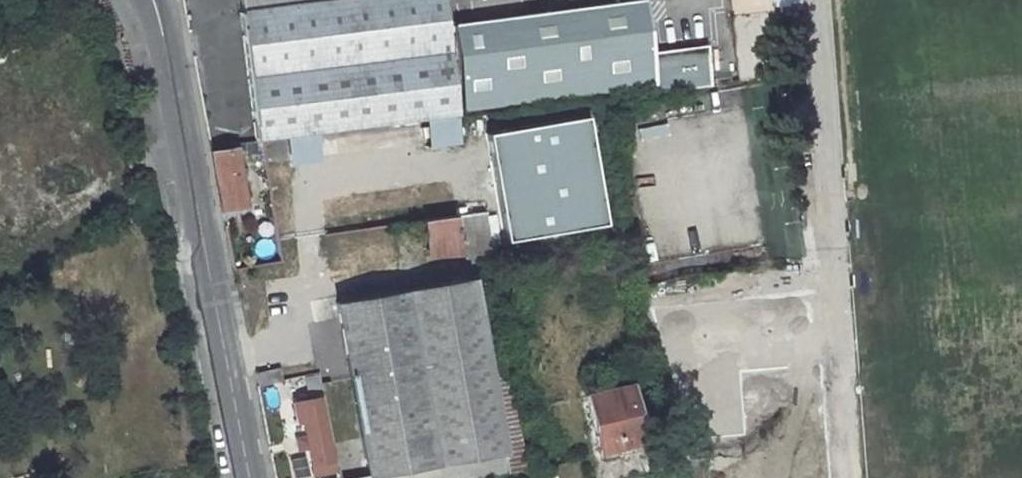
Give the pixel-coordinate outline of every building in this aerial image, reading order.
[(441,0),(345,0),(239,13),(255,140),(320,132),(345,129),(423,119),(454,115),(456,115),(441,0)] [(454,25),(465,111),(598,93),(657,85),(658,93),(713,85),(708,45),(652,53),(645,0),(635,0),(454,25)] [(718,40),(720,74),(735,73),(733,40),(718,40)] [(454,115),(423,119),(426,147),(457,143),(454,115)] [(561,155),(581,148),(574,128),(554,136),(561,155)] [(345,129),(320,132),(324,157),(348,155),(345,129)] [(490,221),(496,252),(565,240),(559,209),(490,221)] [(468,259),(491,257),(488,211),(465,212),(468,259)] [(420,219),(426,258),(462,253),(456,213),(420,219)] [(320,399),(317,384),(291,389),(294,404),(320,399)] [(336,459),(331,460),(328,443),(320,399),(294,404),(298,424),(304,423),(312,464),(313,464),(316,475),(338,471),(336,459)] [(331,460),(336,459),(332,443),(328,443),(331,460)] [(471,476),(504,473),(503,457),(469,459),(471,476)]
